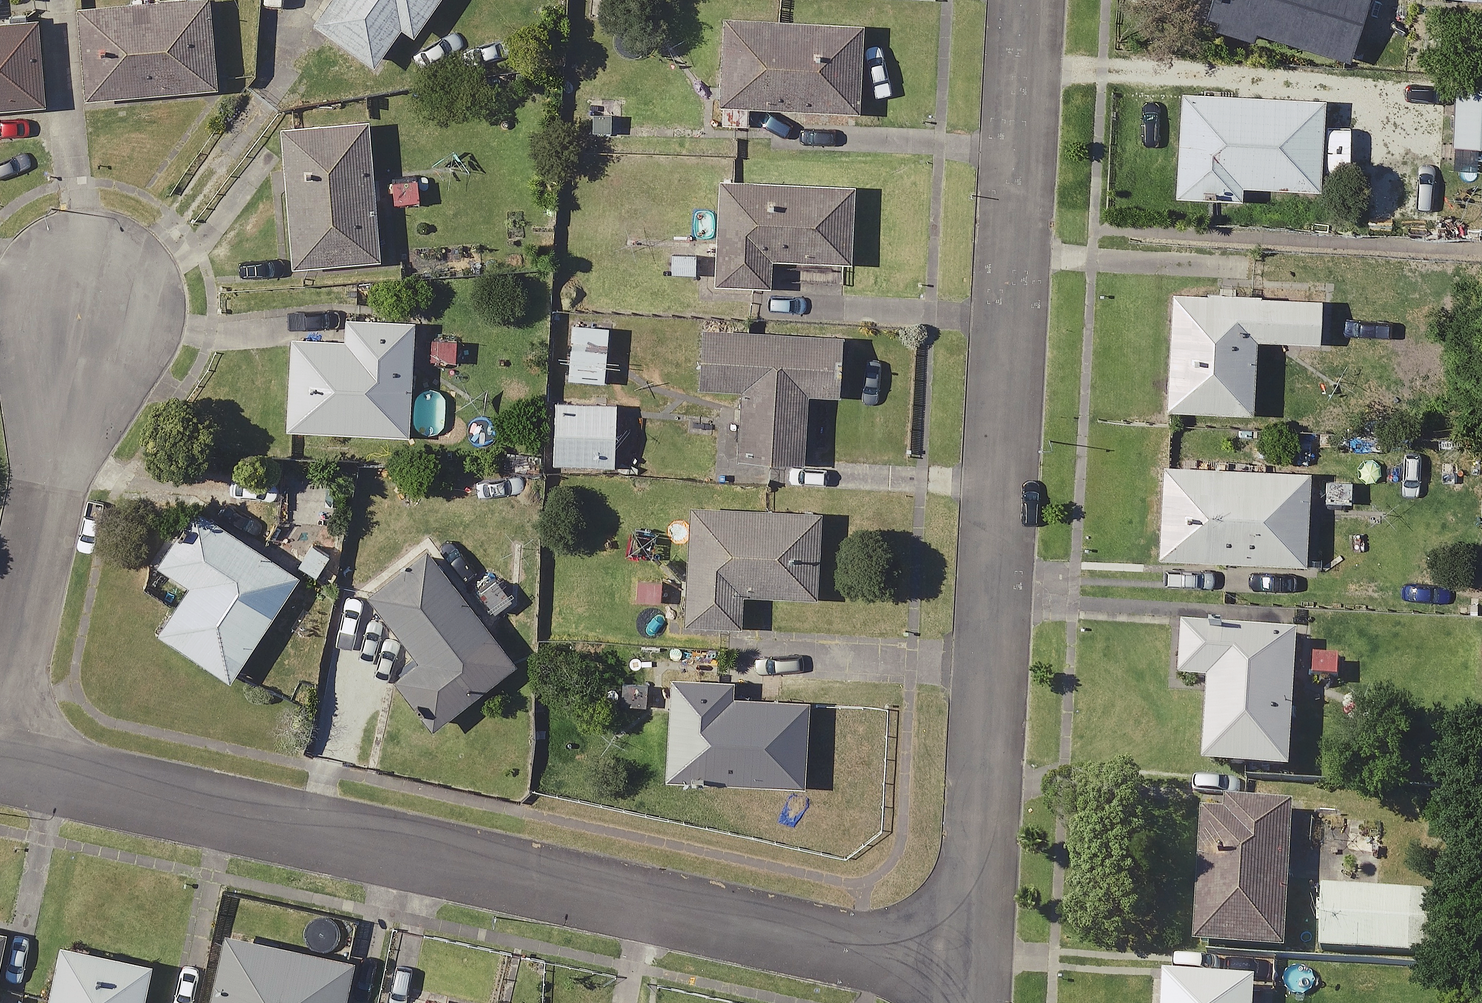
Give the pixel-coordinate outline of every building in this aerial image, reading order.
[(202,0),(94,0),(70,2),(76,93),(208,83),(202,0)] [(306,20),(367,59),(391,22),(406,32),(427,0),(315,0),(306,20)] [(1197,20),(1245,35),(1247,26),(1340,55),(1357,0),(1203,0),(1197,20)] [(31,16),(0,18),(0,103),(36,100),(31,16)] [(853,20),(718,16),(715,119),(740,120),(740,103),(851,106),(853,20)] [(1446,83),(1445,142),(1481,143),(1481,84),(1446,83)] [(1315,96),(1172,86),(1165,188),(1230,193),(1231,179),(1309,184),(1315,96)] [(371,255),(360,113),(272,119),(282,261),(371,255)] [(844,188),(713,181),(708,278),(760,280),(761,252),(841,256),(844,188)] [(1312,294),(1162,284),(1154,402),(1242,408),(1247,334),(1309,338),(1312,294)] [(405,318),(282,311),(276,423),(399,429),(405,318)] [(599,320),(563,319),(561,376),(597,377),(599,320)] [(832,331),(697,322),(693,380),(734,383),(729,450),(793,454),(798,387),(827,389),(832,331)] [(607,398),(544,397),(542,459),(605,461),(607,398)] [(1301,466),(1151,458),(1147,551),(1296,558),(1301,466)] [(329,482),(280,476),(271,554),(320,560),(329,482)] [(810,506),(676,501),(672,617),(732,619),(733,588),(807,591),(810,506)] [(290,570),(188,502),(150,558),(180,578),(148,625),(221,673),(290,570)] [(507,659),(419,542),(359,587),(408,653),(385,671),(423,722),(507,659)] [(486,565),(465,581),(489,613),(511,596),(486,565)] [(1290,632),(1175,624),(1172,677),(1202,679),(1197,762),(1281,767),(1290,632)] [(715,694),(717,673),(664,670),(658,773),(795,781),(800,700),(715,694)] [(1284,805),(1195,800),(1187,940),(1276,945),(1284,805)] [(1441,891),(1315,885),(1312,947),(1438,953),(1441,891)] [(215,926),(199,1002),(335,1002),(345,955),(215,926)] [(54,940),(40,1002),(133,1002),(142,958),(54,940)] [(1158,972),(1157,1002),(1243,1002),(1245,977),(1158,972)] [(405,993),(403,1002),(467,1002),(405,993)]
